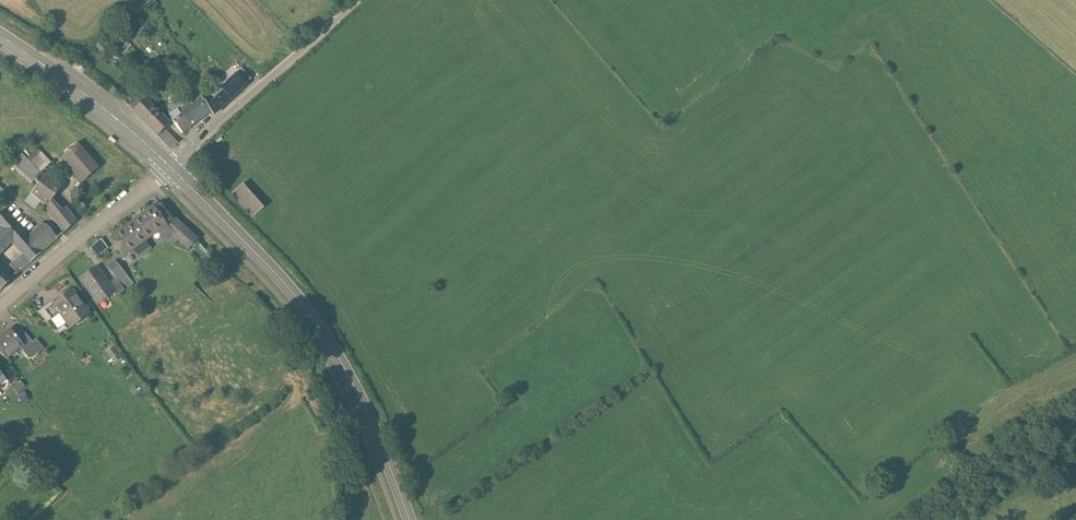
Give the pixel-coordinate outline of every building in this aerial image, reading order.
[(148,23),(141,30),(148,36),(154,29),(148,23)] [(101,41),(95,47),(102,55),(108,48),(101,41)] [(251,80),(243,70),(236,75),(245,85),(251,80)] [(224,92),(232,102),(248,88),(245,85),(236,75),(236,74),(220,88),(224,92)] [(170,124),(134,88),(121,101),(157,137),(164,130),(170,124)] [(216,116),(232,102),(224,92),(207,105),(212,111),(216,116)] [(176,110),(191,129),(212,111),(207,105),(201,98),(193,105),(188,99),(182,105),(176,110)] [(177,100),(168,108),(172,113),(176,110),(182,105),(177,100)] [(168,116),(184,135),(191,129),(176,110),(172,113),(168,116)] [(164,130),(157,137),(170,151),(178,143),(164,130)] [(62,159),(84,187),(103,172),(82,144),(62,159)] [(41,174),(53,163),(38,148),(26,160),(41,174)] [(30,186),(41,174),(26,160),(17,151),(5,162),(30,186)] [(43,204),(48,208),(56,202),(64,188),(49,176),(33,195),(43,204)] [(242,184),(231,194),(254,220),(265,210),(242,184)] [(43,204),(33,195),(27,202),(36,210),(43,204)] [(160,201),(131,225),(146,243),(157,233),(163,241),(173,233),(186,250),(195,243),(160,201)] [(79,223),(68,210),(64,213),(56,202),(48,208),(66,233),(79,223)] [(16,247),(24,256),(30,263),(42,252),(28,236),(5,212),(0,217),(0,261),(16,247)] [(45,220),(28,236),(42,252),(60,236),(45,220)] [(146,243),(131,225),(110,242),(124,259),(132,252),(138,260),(151,249),(146,243)] [(108,249),(100,240),(90,247),(98,257),(108,249)] [(21,272),(30,263),(24,256),(15,265),(21,272)] [(115,261),(107,268),(116,279),(124,290),(132,283),(115,261)] [(0,265),(0,293),(2,295),(16,283),(0,265)] [(95,268),(79,280),(99,306),(115,293),(108,285),(95,268)] [(116,279),(108,285),(115,293),(118,297),(125,291),(124,290),(116,279)] [(91,313),(73,291),(55,304),(52,301),(38,312),(47,324),(60,314),(71,328),(91,313)] [(8,329),(0,336),(0,356),(4,361),(17,349),(22,345),(16,338),(8,329)] [(23,332),(16,338),(22,345),(17,349),(28,363),(44,349),(37,340),(32,344),(23,332)] [(114,346),(103,354),(111,366),(123,358),(114,346)]
